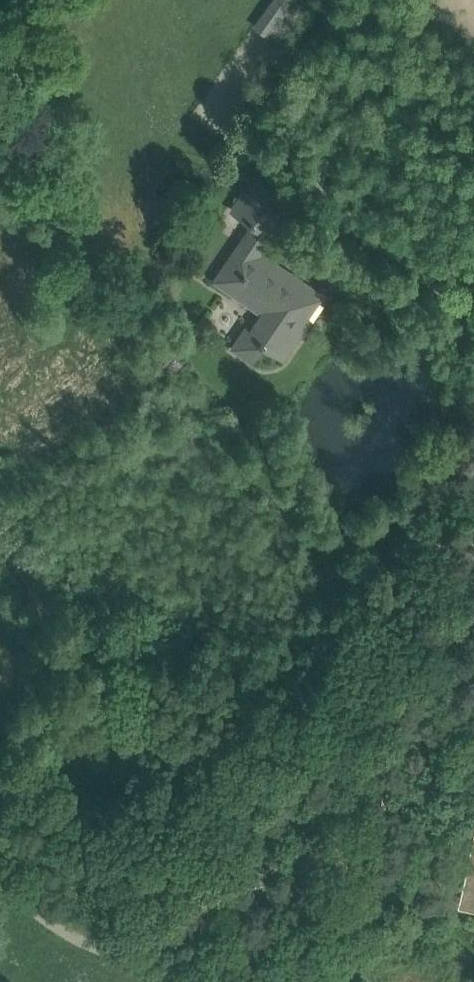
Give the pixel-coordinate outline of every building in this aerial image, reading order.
[(253,224),(228,260),(215,280),(266,314),(251,336),(286,359),(299,339),(291,333),(302,316),(306,318),(319,298),(304,288),(307,284),(298,278),(293,285),(284,279),(286,276),(261,259),(306,194),(261,162),(230,208),(253,224)] [(465,885),(461,904),(473,907),(473,845),(473,851),(465,885)]
